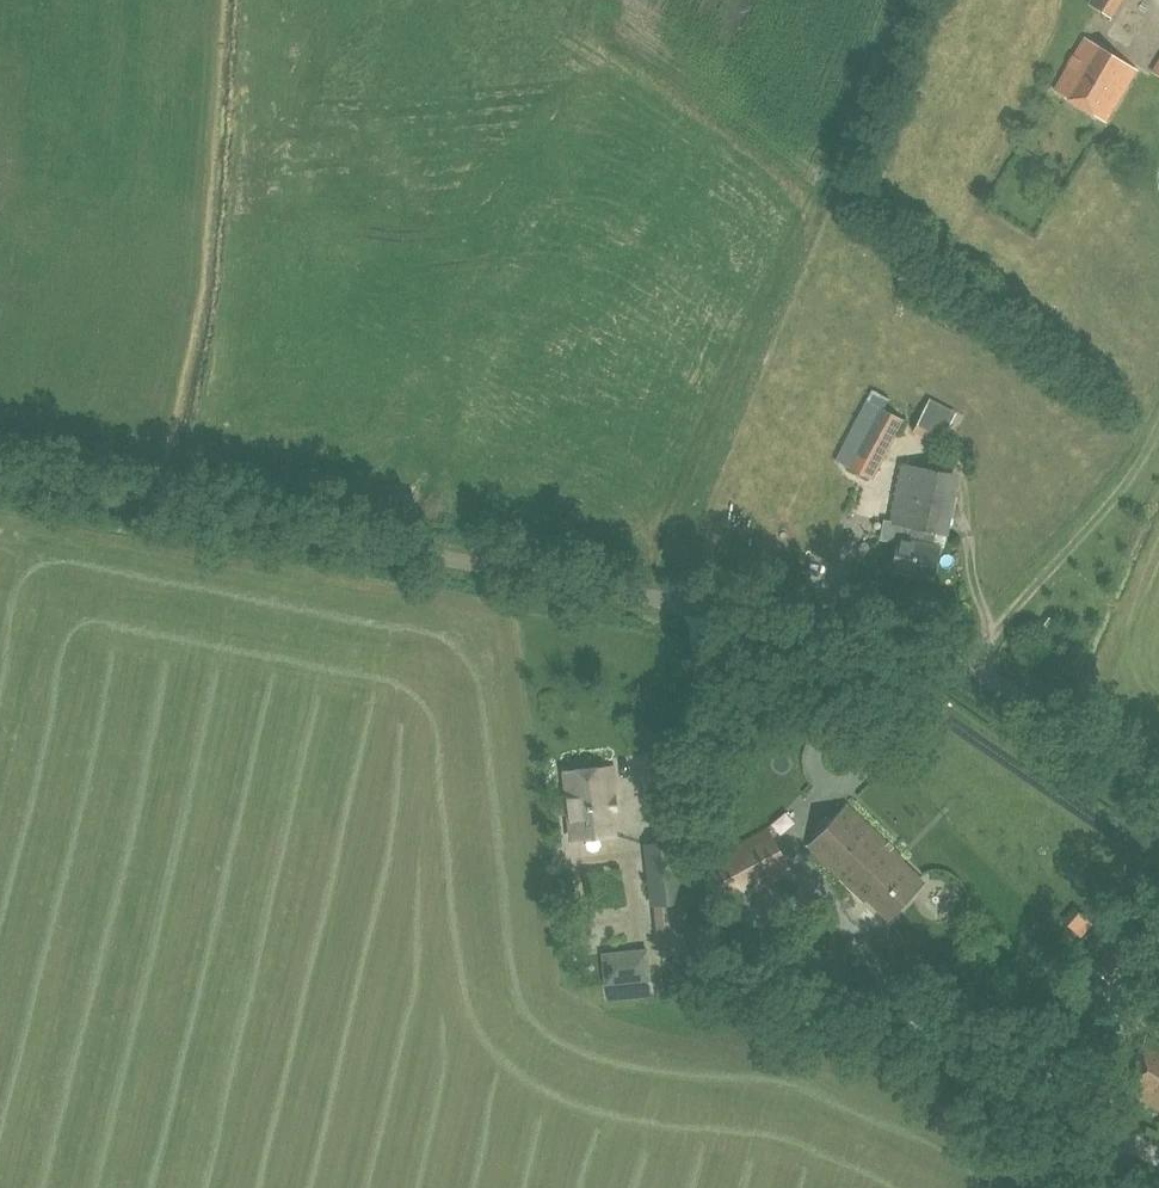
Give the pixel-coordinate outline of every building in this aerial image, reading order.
[(1089,6),(1111,18),(1122,0),(1093,0),(1089,6)] [(1137,68),(1085,37),(1054,89),(1106,120),(1137,68)] [(835,460),(868,478),(874,481),(906,421),(866,400),(835,460)] [(912,523),(922,524),(931,472),(902,467),(892,519),(912,523)] [(922,524),(912,523),(908,543),(901,542),(895,574),(935,581),(941,549),(934,548),(937,527),(922,524)] [(565,772),(572,839),(615,834),(611,796),(616,796),(613,767),(565,772)] [(905,859),(849,805),(810,848),(867,903),(870,899),(890,919),(923,884),(901,863),(905,859)] [(710,859),(732,900),(791,868),(769,827),(710,859)] [(675,842),(647,845),(653,905),(654,905),(682,901),(675,842)] [(682,901),(654,905),(658,947),(690,942),(686,901),(682,901)] [(1110,981),(1143,945),(1124,928),(1091,964),(1110,981)] [(648,948),(601,953),(605,985),(651,981),(648,948)] [(1147,1035),(1130,1090),(1158,1108),(1158,1043),(1147,1035)]
